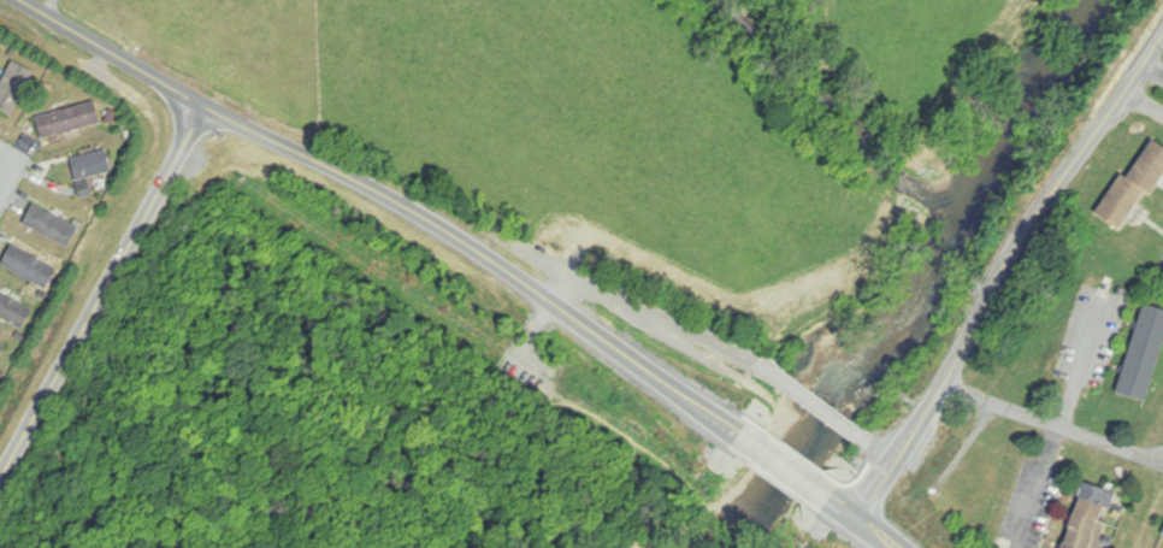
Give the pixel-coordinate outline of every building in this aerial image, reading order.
[(35,73),(14,62),(0,88),(0,111),(12,117),(35,73)] [(101,125),(96,104),(38,117),(43,139),(101,125)] [(1097,214),(1123,230),(1147,192),(1155,198),(1162,186),(1162,146),(1153,140),(1129,179),(1122,174),(1097,214)] [(51,173),(102,168),(101,156),(49,161),(51,173)] [(69,248),(80,227),(34,204),(24,225),(69,248)] [(47,289),(58,269),(13,245),(2,265),(47,289)] [(33,311),(0,290),(0,317),(21,330),(33,311)] [(1144,304),(1120,394),(1149,402),(1162,349),(1162,309),(1144,304)] [(1115,491),(1080,483),(1064,547),(1101,547),(1115,491)]
